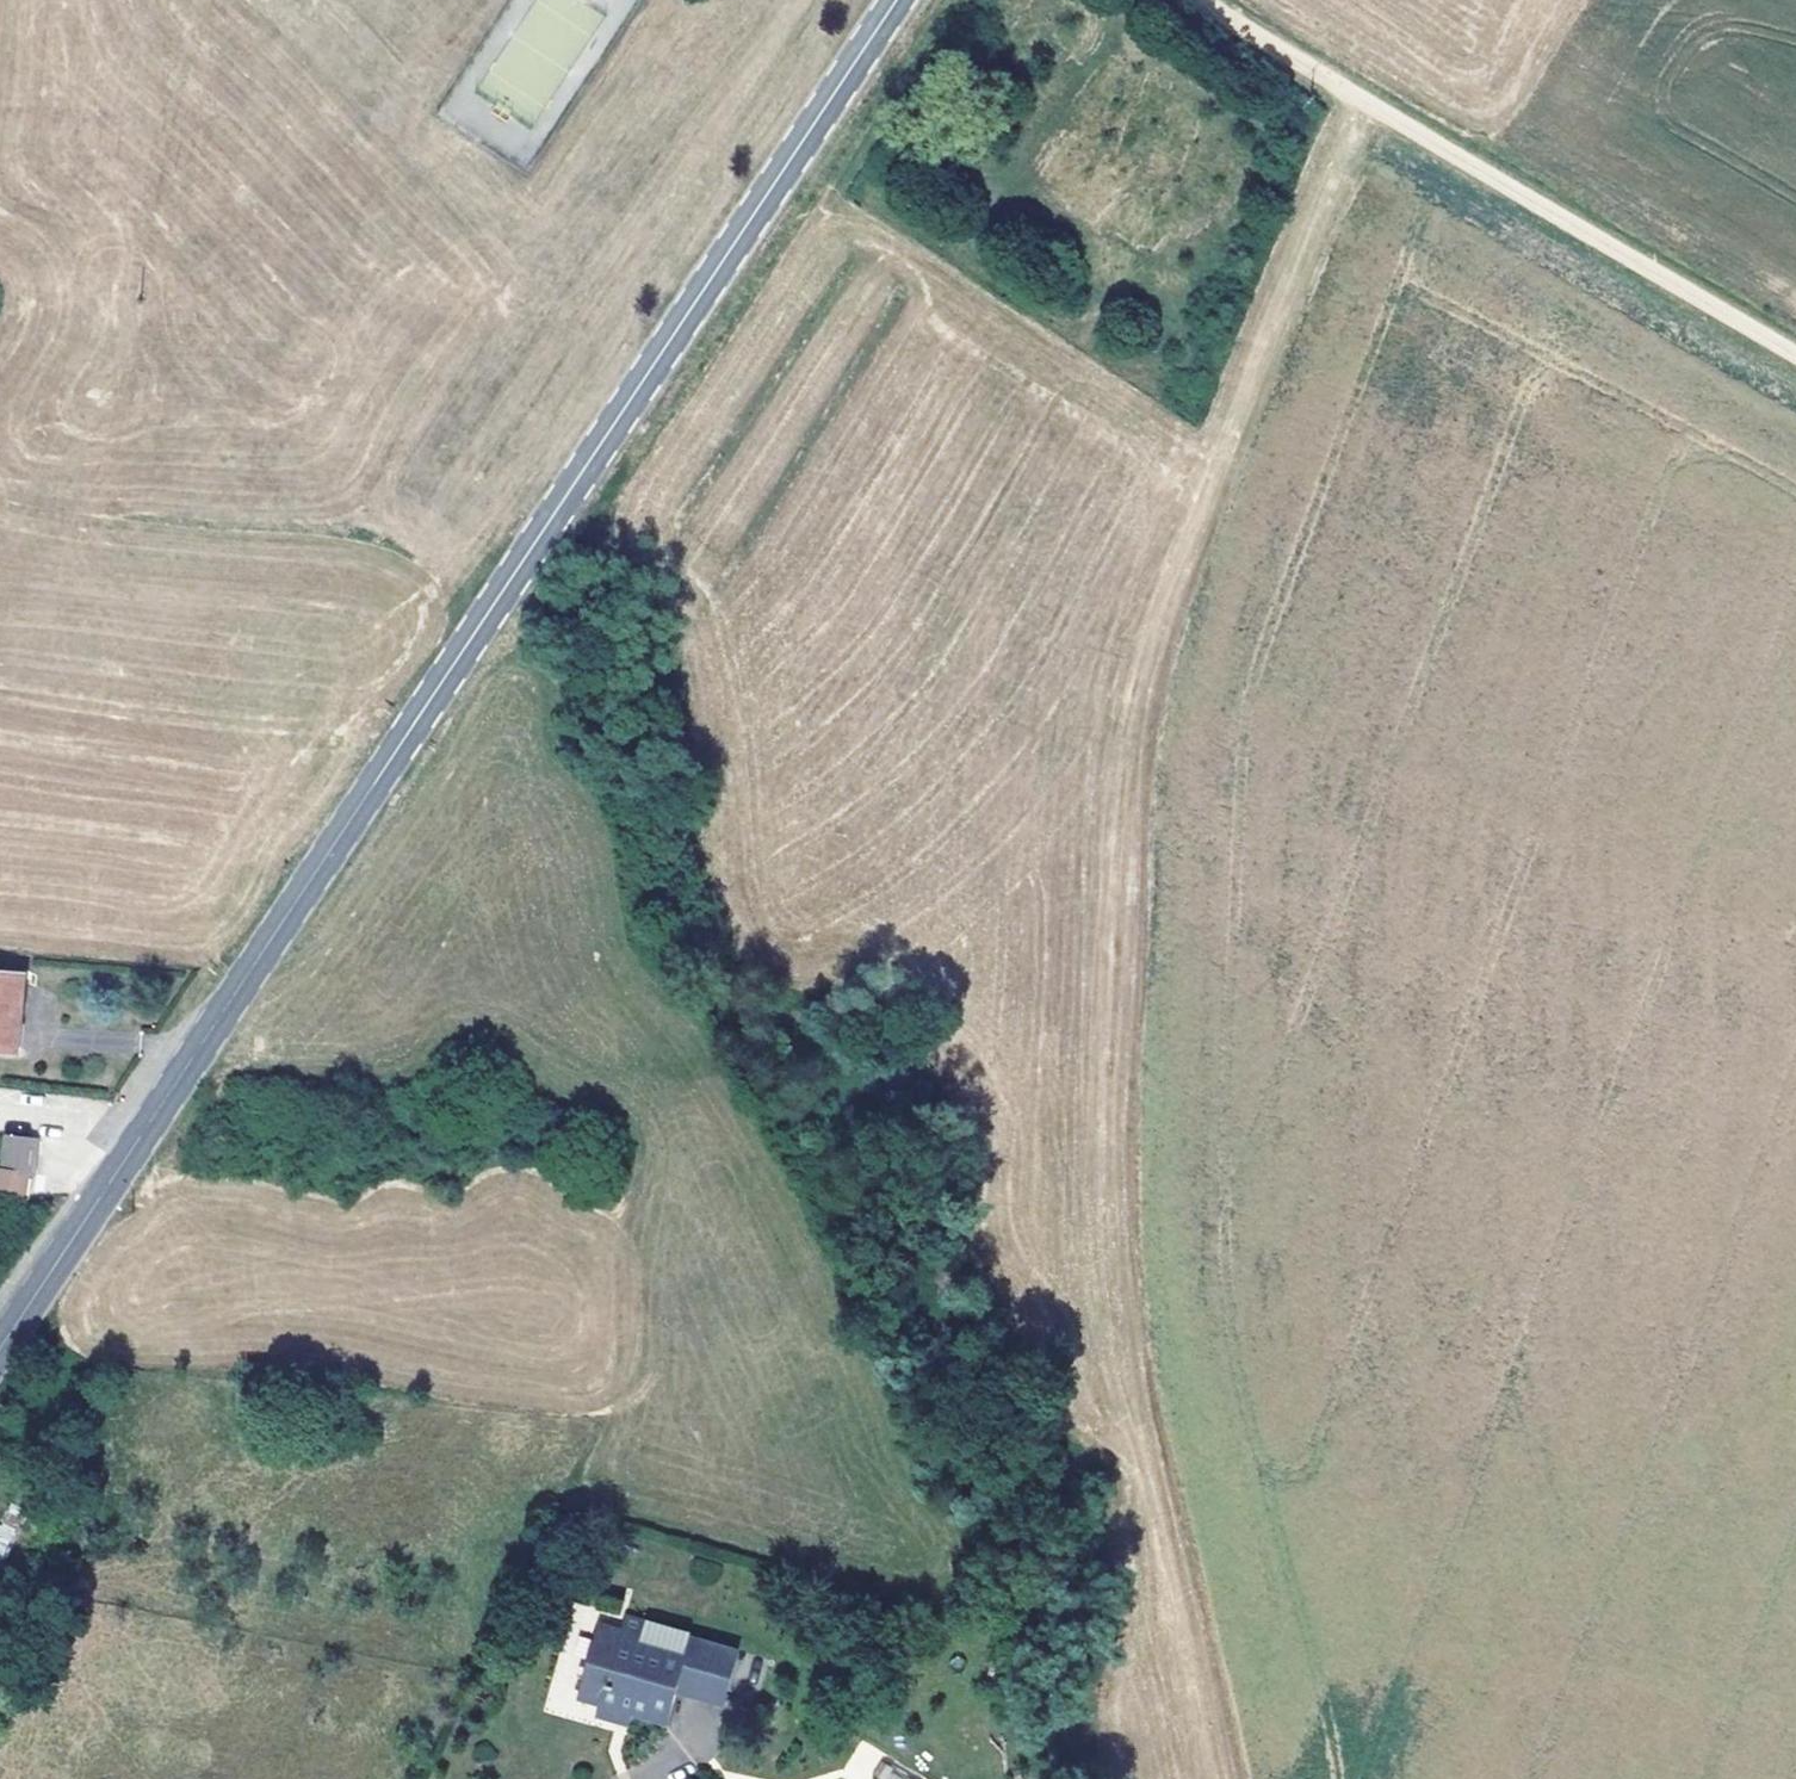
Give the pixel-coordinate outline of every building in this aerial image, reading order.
[(0,971),(0,1048),(16,1049),(24,974),(0,971)] [(37,1136),(6,1133),(3,1167),(28,1169),(34,1169),(37,1136)] [(3,1167),(0,1167),(0,1191),(26,1193),(28,1169),(3,1167)] [(594,1655),(591,1654),(580,1691),(602,1698),(601,1703),(597,1714),(618,1720),(623,1701),(633,1704),(631,1712),(668,1722),(677,1689),(725,1702),(739,1651),(690,1637),(685,1656),(639,1642),(644,1625),(645,1622),(625,1616),(621,1631),(619,1636),(597,1630),(593,1645),(596,1646),(594,1655)] [(599,1625),(597,1630),(619,1636),(621,1631),(599,1625)] [(690,1637),(644,1625),(639,1642),(685,1656),(690,1637)] [(580,1691),(579,1696),(601,1703),(602,1698),(580,1691)] [(633,1704),(623,1701),(618,1720),(630,1723),(631,1712),(633,1704)] [(885,1761),(874,1777),(878,1778),(913,1778),(885,1761)]
